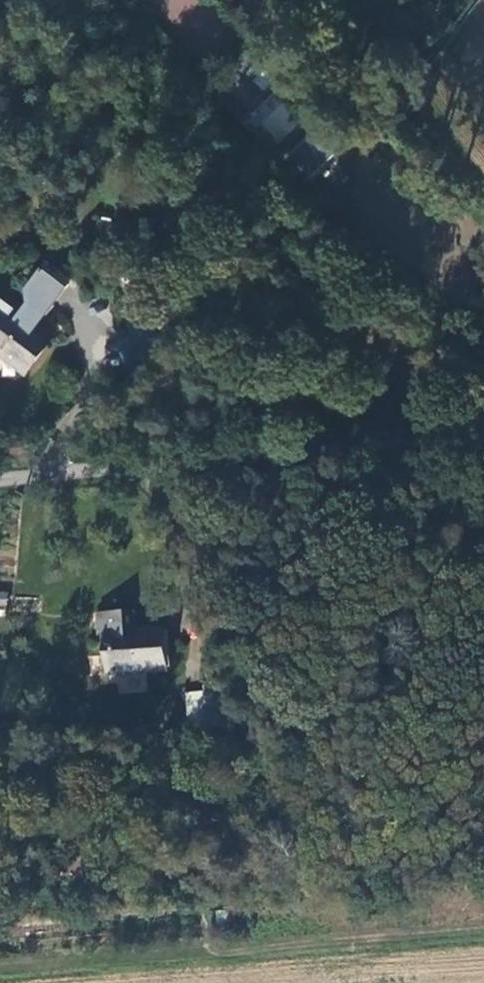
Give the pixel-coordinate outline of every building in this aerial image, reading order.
[(230,80),(208,103),(239,132),(261,108),(230,80)] [(261,108),(239,132),(300,189),(338,147),(275,93),(261,108)] [(43,267),(26,284),(27,300),(16,314),(0,302),(0,351),(3,353),(0,357),(0,359),(24,376),(50,340),(34,330),(68,284),(43,267)] [(132,612),(98,615),(100,637),(106,636),(108,676),(170,671),(166,630),(134,633),(132,612)] [(201,689),(183,692),(187,714),(205,711),(201,689)]
